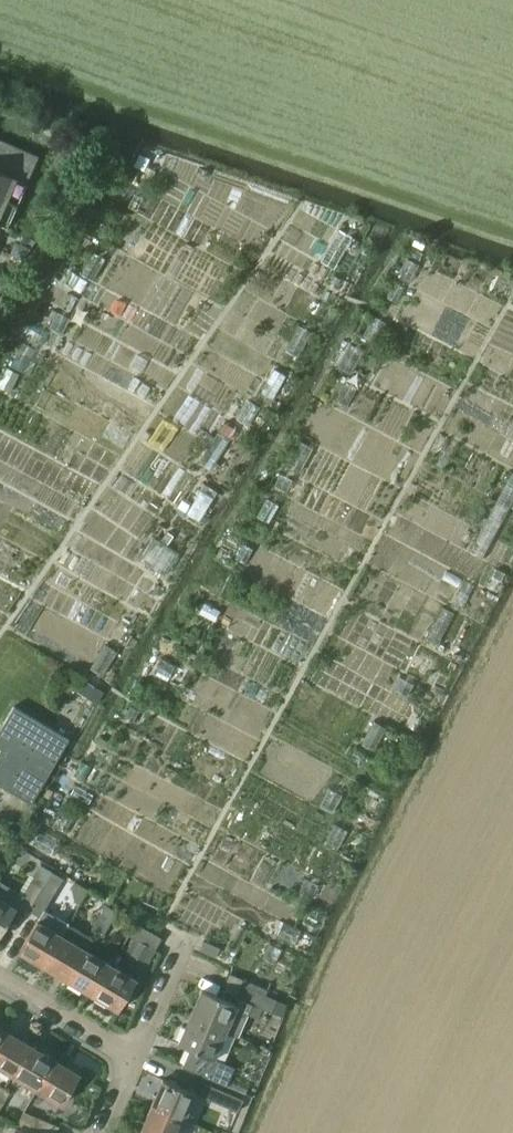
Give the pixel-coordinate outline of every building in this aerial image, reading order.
[(6,227),(37,156),(0,139),(0,224),(6,227)] [(146,166),(141,176),(151,181),(156,171),(146,166)] [(340,229),(321,261),(334,269),(352,236),(340,229)] [(16,242),(11,252),(23,257),(27,247),(16,242)] [(93,252),(81,274),(93,281),(106,259),(93,252)] [(407,258),(397,277),(410,283),(419,265),(407,258)] [(395,281),(387,297),(397,303),(405,287),(395,281)] [(70,293),(62,308),(70,312),(78,297),(70,293)] [(58,312),(50,327),(61,334),(70,318),(58,312)] [(374,316),(363,336),(375,342),(386,322),(374,316)] [(299,326),(285,351),(298,358),(311,333),(299,326)] [(352,340),(337,365),(350,372),(364,348),(352,340)] [(0,381),(0,387),(11,393),(20,374),(6,368),(0,381)] [(274,369),(260,393),(273,400),(286,377),(274,369)] [(346,381),(336,400),(347,407),(358,388),(346,381)] [(218,432),(198,462),(211,470),(230,440),(218,432)] [(301,441),(288,464),(300,471),(313,447),(301,441)] [(469,552),(482,558),(512,500),(512,473),(512,472),(469,552)] [(201,490),(186,514),(199,522),(214,498),(201,490)] [(266,498),(257,516),(270,523),(279,505),(266,498)] [(154,538),(140,561),(165,576),(179,553),(154,538)] [(452,572),(445,584),(457,590),(463,579),(452,572)] [(147,577),(132,600),(145,608),(159,585),(147,577)] [(466,582),(460,592),(468,596),(474,586),(466,582)] [(442,607),(426,639),(439,647),(456,615),(442,607)] [(105,644),(89,669),(102,677),(117,652),(105,644)] [(84,680),(77,691),(96,703),(103,692),(84,680)] [(14,706),(0,729),(0,747),(1,748),(0,750),(0,785),(31,803),(70,738),(14,706)] [(374,721),(362,744),(373,750),(386,728),(374,721)] [(329,789),(321,806),(332,813),(342,796),(329,789)] [(335,825),(326,841),(338,848),(347,831),(335,825)] [(38,922),(20,953),(46,968),(64,937),(63,936),(69,925),(45,910),(56,890),(64,878),(53,872),(46,884),(30,912),(40,918),(38,922)] [(19,905),(30,912),(46,884),(34,877),(23,895),(2,882),(0,881),(0,938),(19,905)] [(306,879),(298,894),(310,900),(318,884),(306,879)] [(106,905),(99,917),(110,923),(117,911),(108,906),(106,905)] [(99,917),(92,930),(103,936),(110,923),(99,917)] [(136,923),(129,936),(134,938),(155,950),(161,939),(162,938),(136,923)] [(64,937),(46,968),(69,981),(87,950),(94,939),(70,925),(64,937)] [(200,950),(201,951),(215,958),(220,948),(204,941),(200,950)] [(270,943),(262,958),(274,965),(282,949),(270,943)] [(87,950),(69,981),(94,995),(112,964),(87,950)] [(112,964),(94,995),(119,1010),(137,979),(112,964)] [(201,989),(190,1015),(226,1031),(238,1037),(247,1014),(252,1004),(263,1008),(272,1012),(272,1011),(283,1016),(288,1004),(277,999),(266,995),(266,994),(241,983),(241,984),(236,997),(239,998),(236,1004),(220,997),(201,989)] [(235,1066),(214,1058),(226,1031),(190,1015),(178,1042),(189,1047),(181,1066),(227,1086),(235,1066)] [(0,1042),(0,1069),(11,1075),(29,1045),(6,1031),(0,1042)] [(29,1045),(11,1075),(38,1091),(56,1061),(29,1045)] [(56,1061),(38,1091),(62,1105),(80,1075),(56,1061)] [(152,1105),(184,1119),(196,1093),(163,1079),(152,1105)] [(205,1083),(200,1095),(238,1112),(243,1100),(205,1083)] [(4,1103),(10,1092),(0,1086),(0,1101),(4,1103)] [(152,1105),(140,1132),(143,1132),(178,1132),(184,1119),(152,1105)] [(17,1124),(23,1127),(38,1132),(57,1132),(59,1127),(24,1112),(17,1124)]
